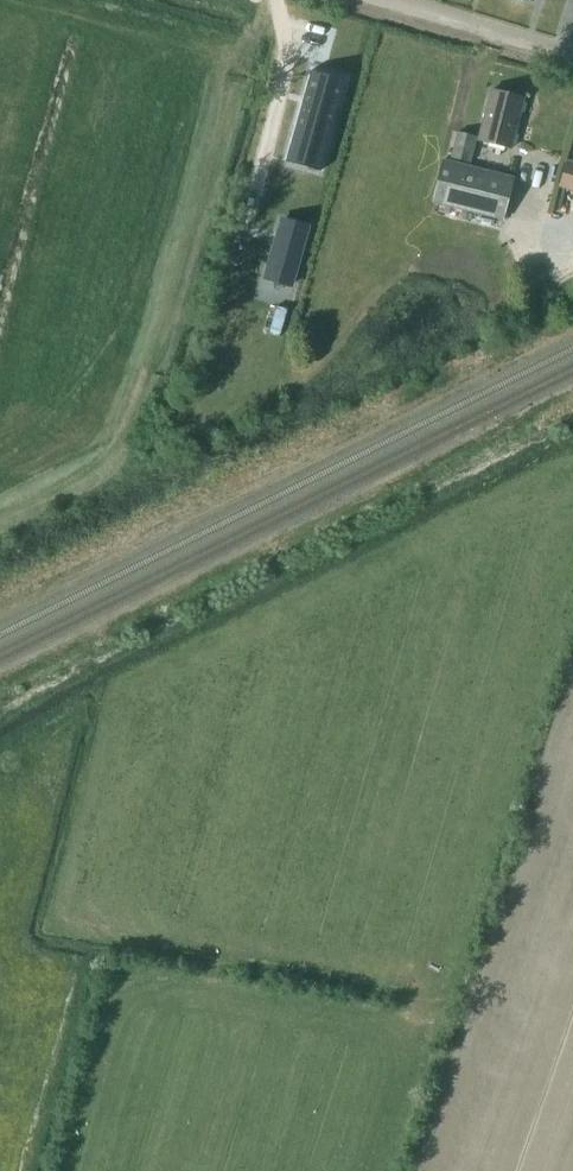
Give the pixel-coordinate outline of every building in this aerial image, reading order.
[(295,57),(339,69),(346,45),(319,38),(320,33),(303,28),(301,37),(291,34),(287,46),(298,49),(295,57)] [(313,69),(291,146),(324,156),(346,79),(313,69)] [(479,139),(511,147),(524,97),(491,89),(479,139)] [(434,202),(503,219),(513,177),(444,160),(434,202)] [(561,186),(572,189),(572,162),(568,161),(561,186)] [(278,231),(265,277),(290,284),(303,238),(278,231)]
